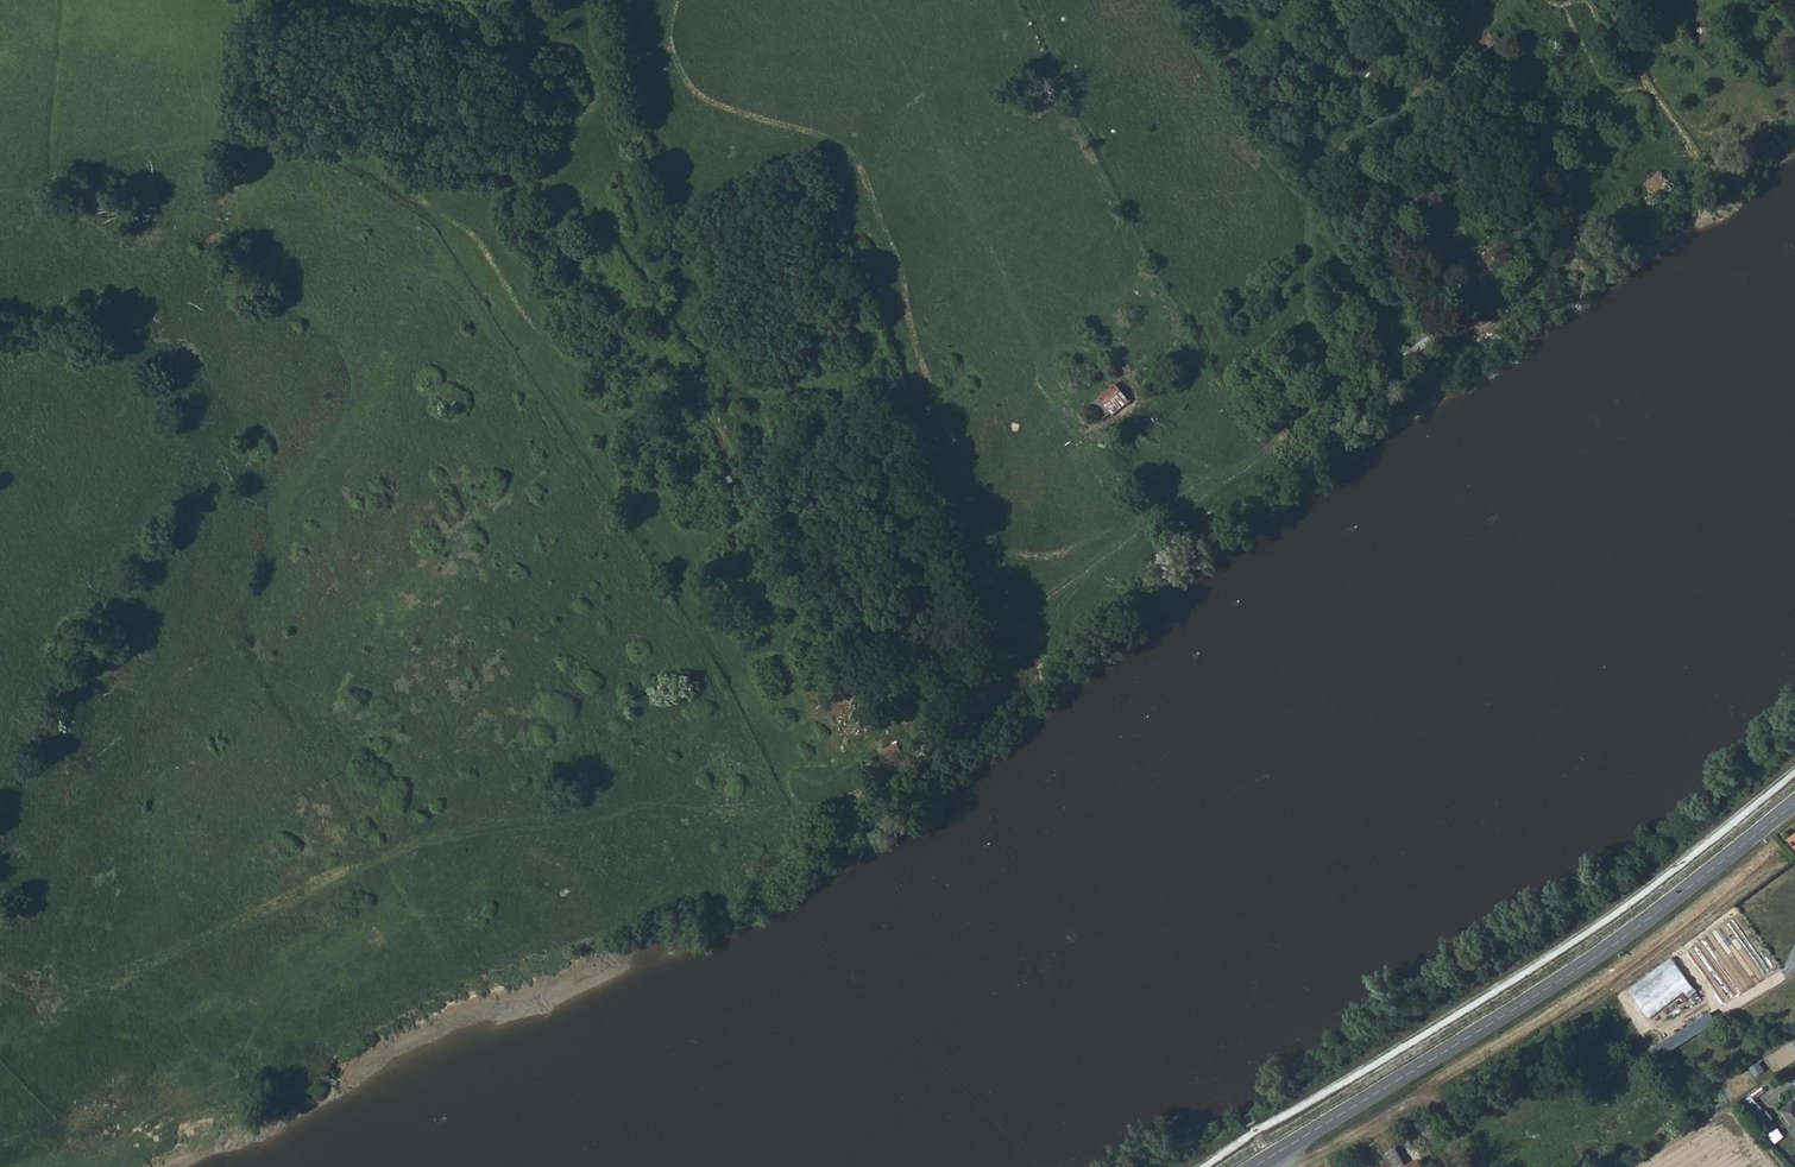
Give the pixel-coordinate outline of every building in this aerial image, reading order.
[(1663,172),(1646,183),(1654,197),(1672,186),(1663,172)] [(1570,245),(1579,239),(1577,235),(1567,240),(1570,245)] [(1572,260),(1586,251),(1579,239),(1570,245),(1565,247),(1572,260)] [(1507,263),(1497,248),(1483,257),(1494,273),(1507,263)] [(1430,349),(1441,343),(1438,336),(1409,352),(1415,362),(1432,353),(1430,349)] [(1428,357),(1415,367),(1422,377),(1435,367),(1428,357)] [(1131,402),(1117,385),(1100,399),(1112,414),(1113,416),(1131,402)] [(1112,414),(1100,399),(1092,406),(1102,421),(1112,414)] [(693,691),(687,675),(648,690),(653,705),(693,691)] [(900,744),(886,752),(892,765),(906,757),(900,744)] [(1784,1111),(1794,1125),(1794,1103),(1784,1111)]
